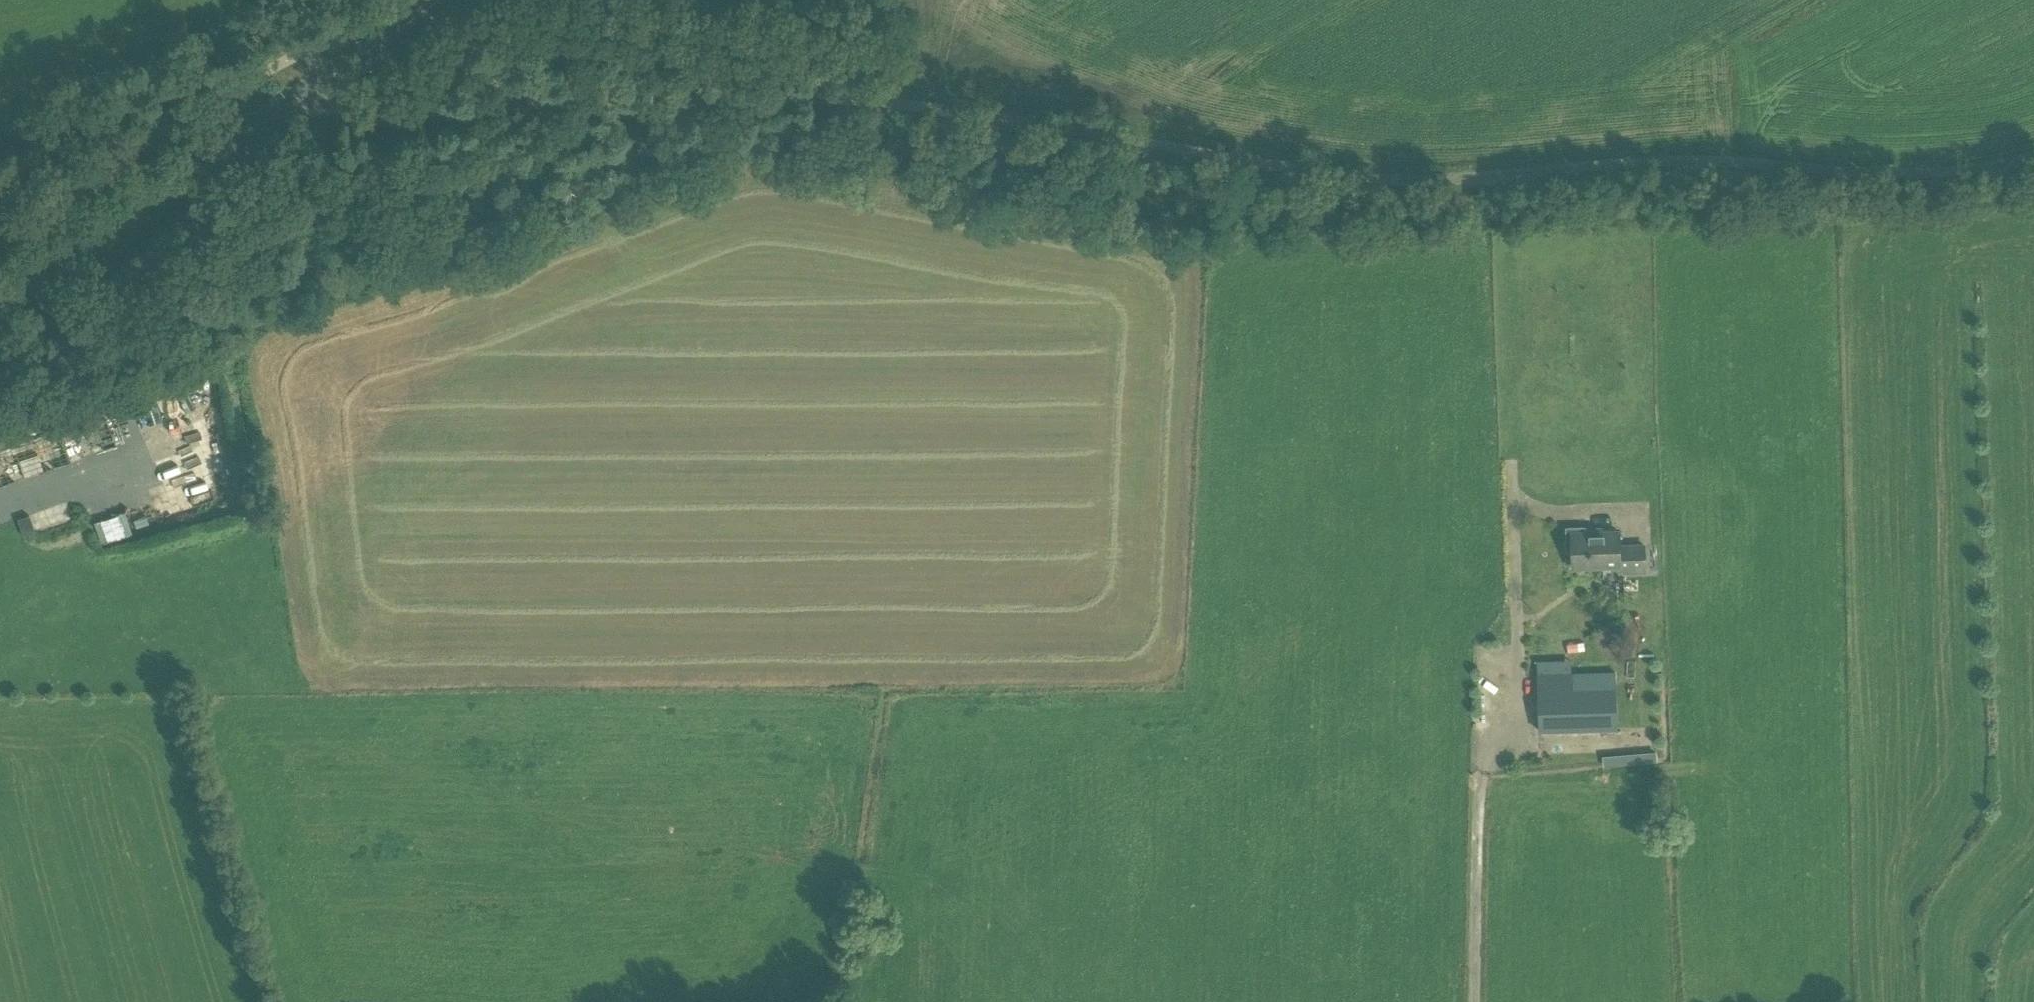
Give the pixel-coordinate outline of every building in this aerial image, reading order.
[(0,451),(0,485),(111,447),(101,416),(0,451)] [(194,432),(206,430),(203,416),(191,418),(194,432)] [(207,434),(192,439),(198,456),(212,451),(207,434)] [(1627,437),(1619,446),(1635,459),(1642,450),(1627,437)] [(170,481),(187,480),(184,447),(167,449),(170,481)] [(210,454),(195,461),(204,480),(219,472),(210,454)] [(35,531),(29,515),(17,519),(23,535),(35,531)] [(1644,545),(1643,545),(1620,546),(1619,532),(1572,533),(1573,567),(1619,566),(1619,572),(1645,571),(1644,545)] [(1572,673),(1530,674),(1532,732),(1617,729),(1616,688),(1573,689),(1572,673)]
